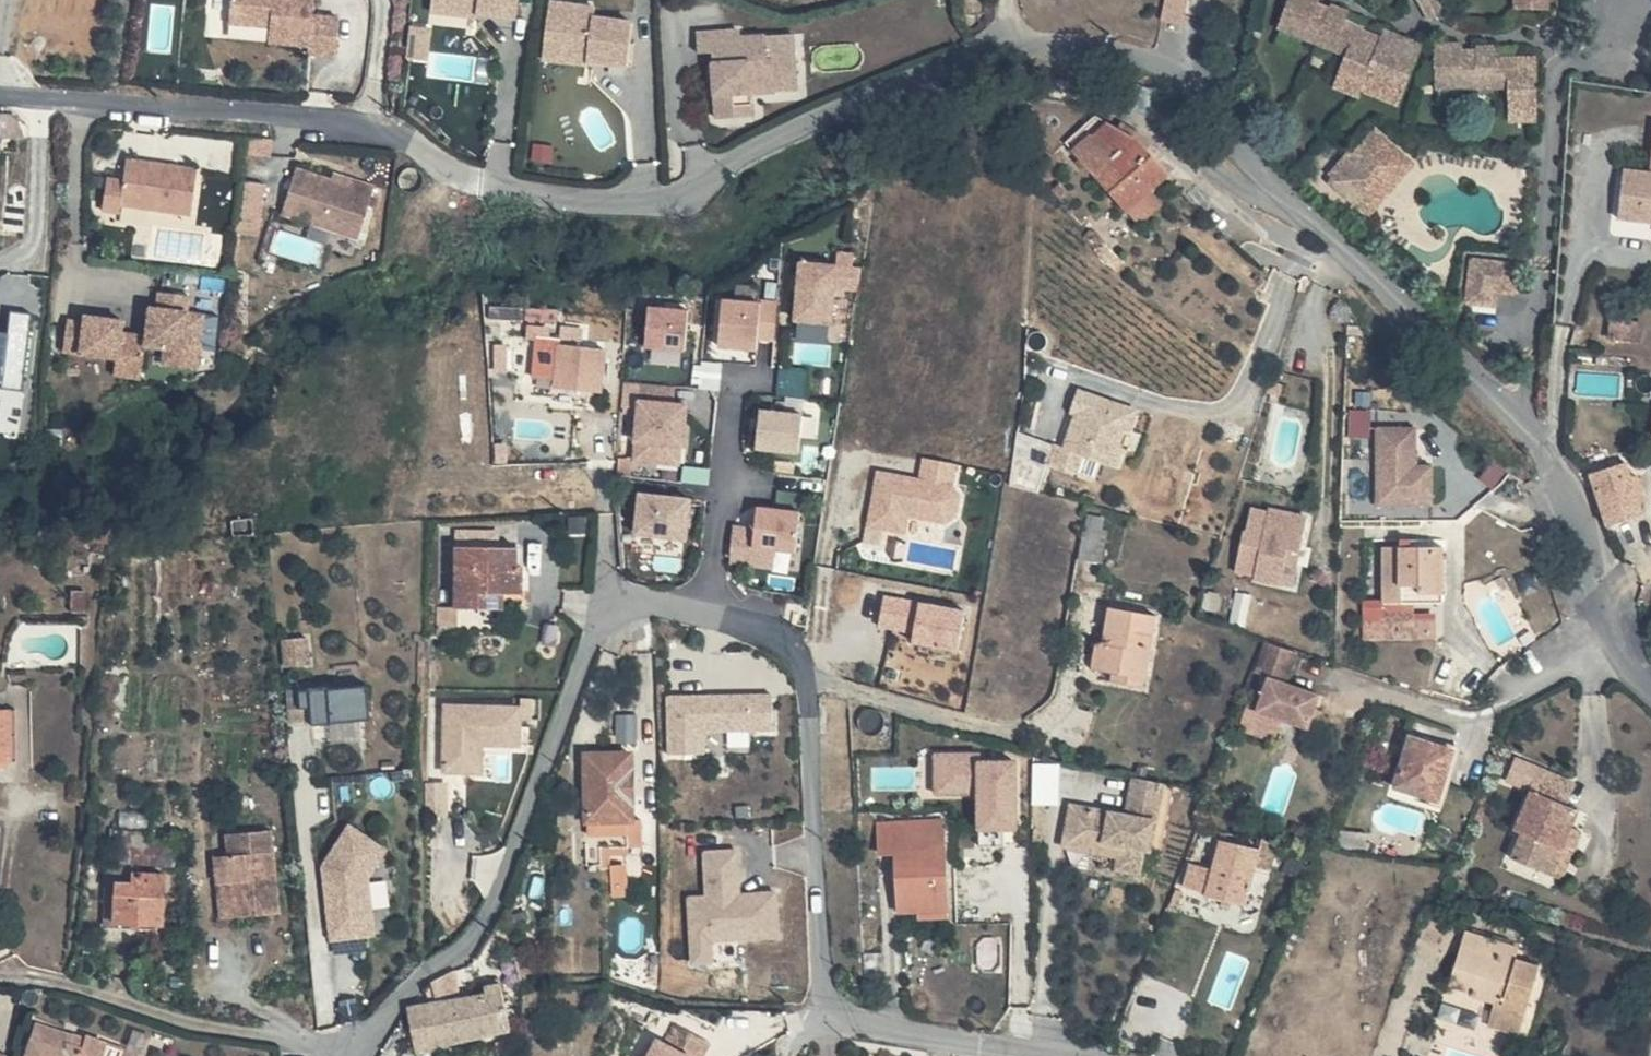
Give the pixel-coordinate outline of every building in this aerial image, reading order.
[(233,20),(274,24),(272,39),(312,42),(312,50),(339,53),(342,14),(316,12),(317,0),(234,0),(233,20)] [(419,7),(463,11),(463,7),(464,0),(419,0),(419,7)] [(463,7),(510,11),(511,0),(464,0),(463,7)] [(1190,0),(1168,0),(1166,19),(1188,20),(1190,0)] [(1270,0),(1268,0),(1252,39),(1321,68),(1314,84),(1339,95),(1378,111),(1398,62),(1360,46),(1357,54),(1320,37),(1323,27),(1306,20),(1305,22),(1302,30),(1290,24),(1292,16),(1295,10),(1270,0)] [(1482,1),(1498,2),(1497,24),(1528,26),(1529,0),(1482,0),(1482,1)] [(1412,6),(1400,13),(1411,35),(1423,29),(1412,6)] [(578,19),(542,16),(539,56),(583,60),(581,73),(628,77),(632,34),(586,30),(577,29),(578,19)] [(1305,22),(1292,16),(1290,24),(1302,30),(1305,22)] [(587,20),(578,19),(577,29),(586,30),(587,20)] [(773,71),(796,70),(795,33),(742,34),(741,27),(697,27),(696,51),(713,51),(714,117),(750,116),(751,92),(774,90),(773,71)] [(431,72),(475,80),(480,57),(435,48),(431,72)] [(539,56),(537,69),(581,73),(583,60),(539,56)] [(1439,59),(1410,60),(1411,102),(1485,103),(1486,120),(1513,120),(1513,75),(1472,75),(1472,63),(1452,64),(1452,67),(1452,75),(1439,75),(1439,66),(1439,59)] [(1452,67),(1439,66),(1439,75),(1452,75),(1452,67)] [(795,90),(796,70),(773,71),(774,90),(795,90)] [(1079,175),(1118,137),(1077,115),(1048,144),(1079,175)] [(1513,120),(1486,120),(1487,140),(1513,139),(1513,120)] [(1635,131),(1628,181),(1604,178),(1597,227),(1640,233),(1650,235),(1650,132),(1635,131)] [(1118,137),(1079,175),(1113,212),(1133,191),(1153,171),(1120,137),(1118,137)] [(1348,144),(1302,194),(1326,216),(1358,182),(1366,189),(1381,174),(1348,144)] [(200,165),(130,155),(127,176),(124,203),(193,213),(200,165)] [(297,167),(284,212),(361,234),(375,182),(357,177),(355,183),(332,176),(297,167)] [(357,177),(333,170),(332,176),(355,183),(357,177)] [(111,173),(105,209),(122,211),(124,203),(127,176),(111,173)] [(268,181),(244,178),(238,229),(262,232),(268,181)] [(1366,189),(1358,182),(1326,216),(1335,224),(1366,189)] [(1146,203),(1133,191),(1113,212),(1125,223),(1146,203)] [(319,259),(323,238),(278,231),(275,252),(319,259)] [(1650,245),(1650,235),(1640,233),(1639,243),(1650,245)] [(803,250),(795,316),(837,321),(841,288),(857,290),(861,258),(803,250)] [(1496,281),(1451,275),(1446,317),(1466,321),(1468,305),(1474,306),(1492,308),(1496,281)] [(86,320),(70,318),(66,348),(120,354),(118,376),(142,379),(146,348),(167,351),(165,361),(200,365),(207,310),(191,308),(192,292),(161,288),(159,305),(152,304),(148,333),(123,330),(125,317),(87,312),(86,320)] [(779,343),(778,295),(723,296),(724,344),(779,343)] [(691,348),(691,303),(649,304),(649,348),(691,348)] [(24,385),(34,310),(14,307),(11,330),(0,329),(0,381),(24,385)] [(563,339),(541,336),(537,377),(560,380),(560,385),(606,390),(610,350),(562,345),(563,339)] [(1125,397),(1063,395),(1063,419),(1068,420),(1067,454),(1062,454),(1061,473),(1110,475),(1110,457),(1124,457),(1124,440),(1116,440),(1116,421),(1124,421),(1125,397)] [(802,452),(807,410),(763,405),(759,447),(802,452)] [(1352,407),(1352,434),(1375,434),(1375,407),(1352,407)] [(1124,421),(1116,421),(1116,440),(1124,440),(1132,440),(1133,421),(1124,421)] [(1436,460),(1421,460),(1420,422),(1377,423),(1379,503),(1437,502),(1436,460)] [(923,471),(875,468),(871,529),(911,531),(912,519),(961,522),(965,456),(924,454),(923,471)] [(1641,516),(1623,468),(1589,480),(1606,530),(1641,516)] [(642,490),(638,531),(691,537),(695,496),(642,490)] [(735,564),(802,564),(802,504),(735,504),(735,564)] [(1281,515),(1245,507),(1245,509),(1227,507),(1223,530),(1221,529),(1214,568),(1234,571),(1234,575),(1259,580),(1272,582),(1276,551),(1281,515)] [(1431,533),(1370,532),(1369,593),(1398,593),(1398,583),(1431,583),(1431,533)] [(517,547),(458,546),(457,606),(501,607),(501,593),(525,593),(526,564),(517,564),(517,547)] [(1398,583),(1398,593),(1431,594),(1431,583),(1398,583)] [(1369,593),(1354,593),(1355,627),(1369,627),(1369,593)] [(1398,593),(1369,593),(1369,627),(1398,627),(1398,609),(1398,593)] [(885,595),(883,627),(915,629),(914,645),(964,648),(967,599),(885,595)] [(1161,612),(1116,604),(1110,634),(1104,633),(1099,663),(1122,668),(1124,659),(1151,665),(1161,612)] [(1423,609),(1398,609),(1398,627),(1423,627),(1423,609)] [(312,663),(310,634),(285,636),(287,666),(312,663)] [(1274,646),(1241,638),(1229,668),(1245,672),(1235,707),(1256,712),(1288,720),(1296,686),(1265,678),(1274,646)] [(1151,665),(1124,659),(1122,668),(1120,679),(1147,684),(1151,665)] [(370,717),(367,681),(300,687),(302,715),(322,713),(323,721),(370,717)] [(671,695),(672,752),(710,751),(709,729),(776,727),(775,693),(671,695)] [(525,703),(447,702),(446,770),(485,771),(486,744),(524,744),(525,703)] [(1288,720),(1256,712),(1253,724),(1284,733),(1288,720)] [(1457,745),(1414,731),(1397,782),(1441,796),(1457,745)] [(593,814),(635,813),(634,749),(591,750),(593,814)] [(922,751),(923,790),(935,789),(934,750),(922,751)] [(979,792),(979,844),(1008,844),(1008,826),(1020,826),(1020,758),(981,758),(981,751),(938,752),(938,792),(979,792)] [(1534,782),(1561,789),(1569,768),(1537,756),(1527,780),(1534,782)] [(1036,762),(1036,802),(1062,801),(1062,762),(1036,762)] [(1153,850),(1157,824),(1144,822),(1157,779),(1134,775),(1127,812),(1073,805),(1069,831),(1086,836),(1084,848),(1107,851),(1121,853),(1120,866),(1142,870),(1145,849),(1153,850)] [(1165,781),(1157,779),(1144,822),(1157,824),(1165,781)] [(430,781),(429,812),(449,812),(450,781),(430,781)] [(1560,793),(1561,789),(1534,782),(1518,821),(1525,826),(1515,850),(1541,861),(1559,813),(1565,796),(1560,793)] [(635,813),(593,814),(594,839),(636,838),(635,813)] [(1569,816),(1559,813),(1541,861),(1551,864),(1569,816)] [(949,898),(945,818),(879,822),(881,851),(898,850),(902,911),(922,909),(922,899),(949,898)] [(326,864),(334,938),(378,932),(373,876),(392,847),(353,821),(326,864)] [(284,909),(275,827),(229,832),(232,853),(217,855),(220,879),(235,877),(239,914),(284,909)] [(1086,836),(1069,831),(1067,844),(1084,848),(1086,836)] [(1263,844),(1221,834),(1215,862),(1192,857),(1186,884),(1208,889),(1208,892),(1226,896),(1248,900),(1256,861),(1278,865),(1283,843),(1264,838),(1263,844)] [(691,895),(694,961),(716,960),(715,939),(782,936),(780,888),(744,889),(742,848),(707,849),(708,894),(691,895)] [(1121,853),(1107,851),(1104,864),(1120,866),(1121,853)] [(613,863),(615,895),(631,893),(629,862),(613,863)] [(146,870),(115,868),(115,877),(100,877),(97,917),(144,918),(146,870)] [(239,914),(235,877),(220,879),(224,915),(239,914)] [(1248,900),(1226,896),(1224,905),(1246,910),(1248,900)] [(950,907),(949,898),(922,899),(922,909),(950,907)] [(1486,955),(1452,945),(1448,957),(1483,967),(1486,955)] [(1483,967),(1448,957),(1436,999),(1457,1006),(1455,1012),(1480,1019),(1474,1040),(1509,1048),(1527,980),(1507,973),(1510,962),(1486,955),(1483,967)] [(457,994),(462,1018),(466,1038),(515,1025),(508,987),(505,978),(492,981),(494,988),(457,994)] [(457,994),(455,980),(431,984),(434,999),(457,994)] [(437,1022),(462,1018),(457,994),(434,999),(437,1022)] [(419,1049),(441,1044),(437,1022),(434,999),(411,1004),(419,1049)] [(466,1038),(462,1018),(437,1022),(441,1044),(466,1038)] [(649,1055),(694,1055),(696,1055),(703,1055),(712,1039),(676,1021),(666,1041),(659,1037),(649,1055)] [(119,1040),(88,1030),(87,1034),(71,1029),(70,1033),(38,1023),(27,1055),(114,1055),(119,1040)] [(114,1055),(121,1055),(126,1042),(119,1040),(114,1055)]
